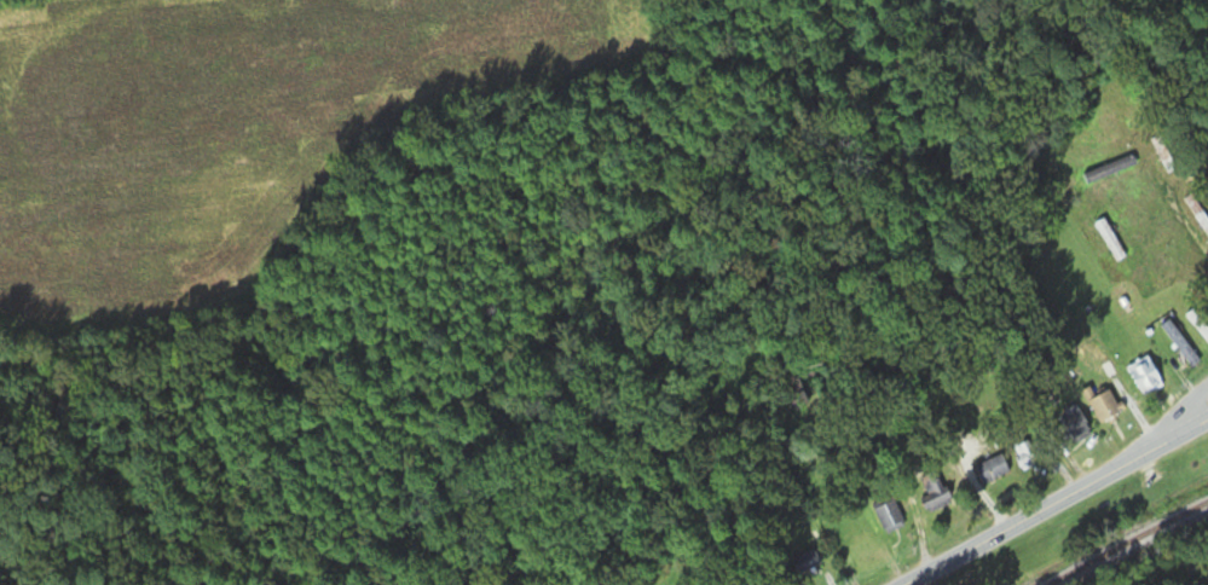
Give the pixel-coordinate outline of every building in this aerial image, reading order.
[(1137,166),(1132,155),(1072,181),(1077,192),(1137,166)] [(1192,196),(1185,202),(1207,234),(1207,218),(1192,196)] [(1096,224),(1117,261),(1125,256),(1104,219),(1096,224)] [(1207,341),(1207,328),(1194,310),(1187,316),(1207,341)] [(1162,326),(1193,366),(1201,360),(1170,320),(1162,326)] [(1127,367),(1144,397),(1164,385),(1148,356),(1127,367)] [(1123,411),(1108,385),(1086,398),(1101,424),(1123,411)] [(1093,435),(1077,405),(1056,416),(1073,447),(1093,435)] [(1048,458),(1037,437),(1013,449),(1023,471),(1048,458)] [(973,469),(983,487),(1011,472),(1001,453),(973,469)] [(937,509),(952,498),(932,474),(918,485),(937,509)] [(907,525),(894,497),(873,506),(886,534),(907,525)] [(799,574),(823,564),(816,548),(792,558),(799,574)]
